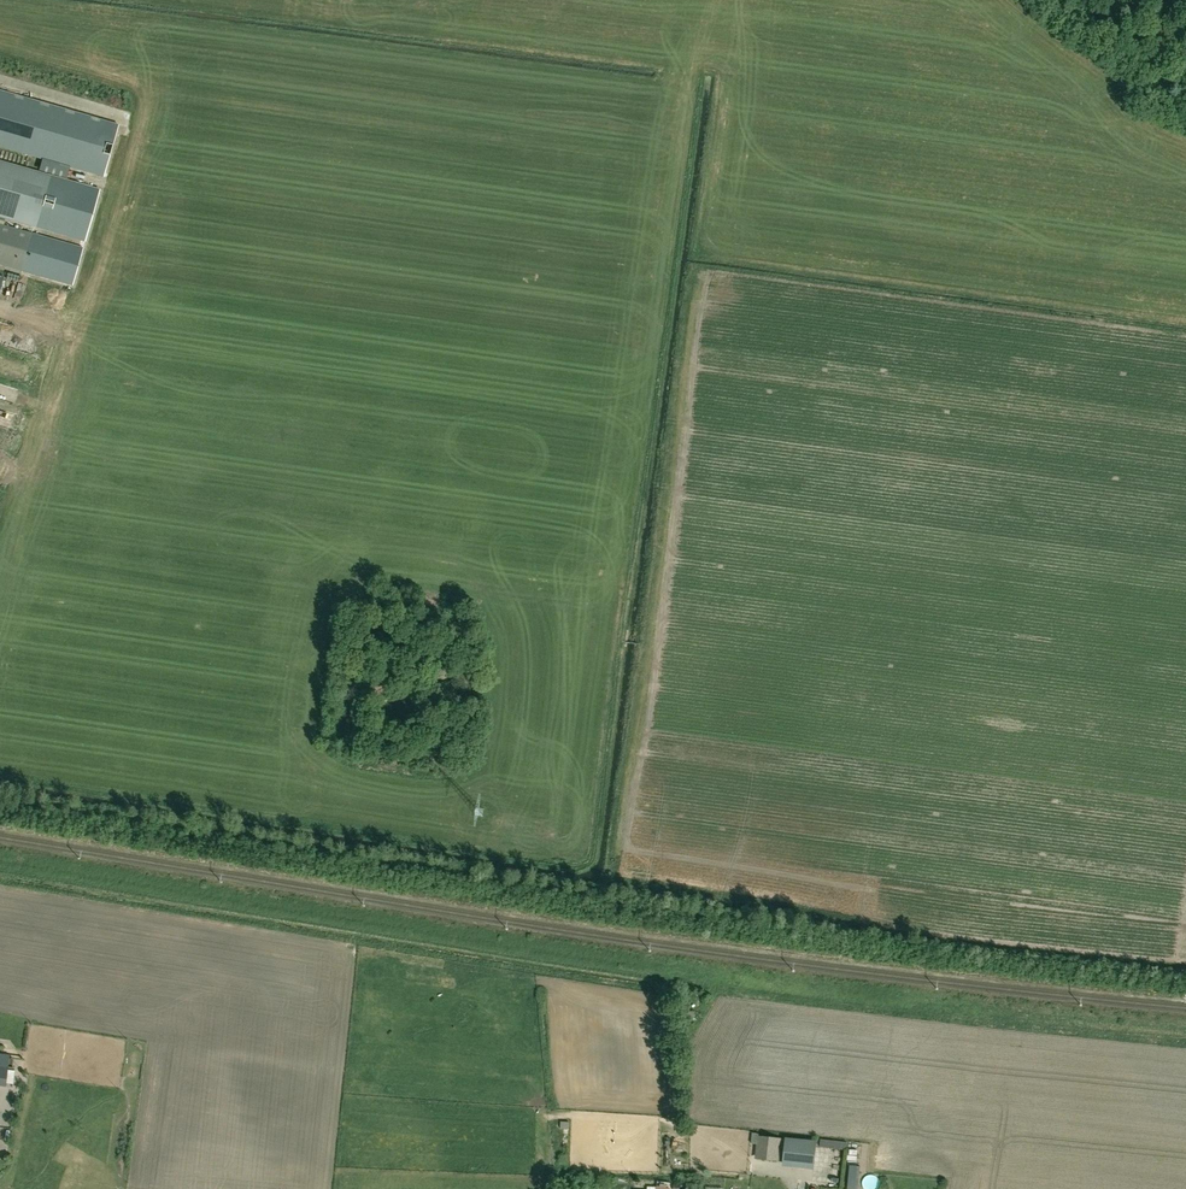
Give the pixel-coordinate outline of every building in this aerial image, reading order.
[(104,177),(119,125),(0,90),(0,147),(104,177)] [(35,226),(49,176),(0,162),(0,216),(35,226)] [(23,269),(33,235),(0,226),(0,263),(23,269)] [(6,1086),(9,1055),(0,1053),(0,1085),(6,1086)] [(785,1139),(757,1136),(755,1159),(779,1161),(779,1158),(783,1158),(783,1166),(814,1170),(817,1141),(786,1137),(785,1139)] [(807,1177),(799,1176),(798,1188),(806,1188),(807,1177)]
